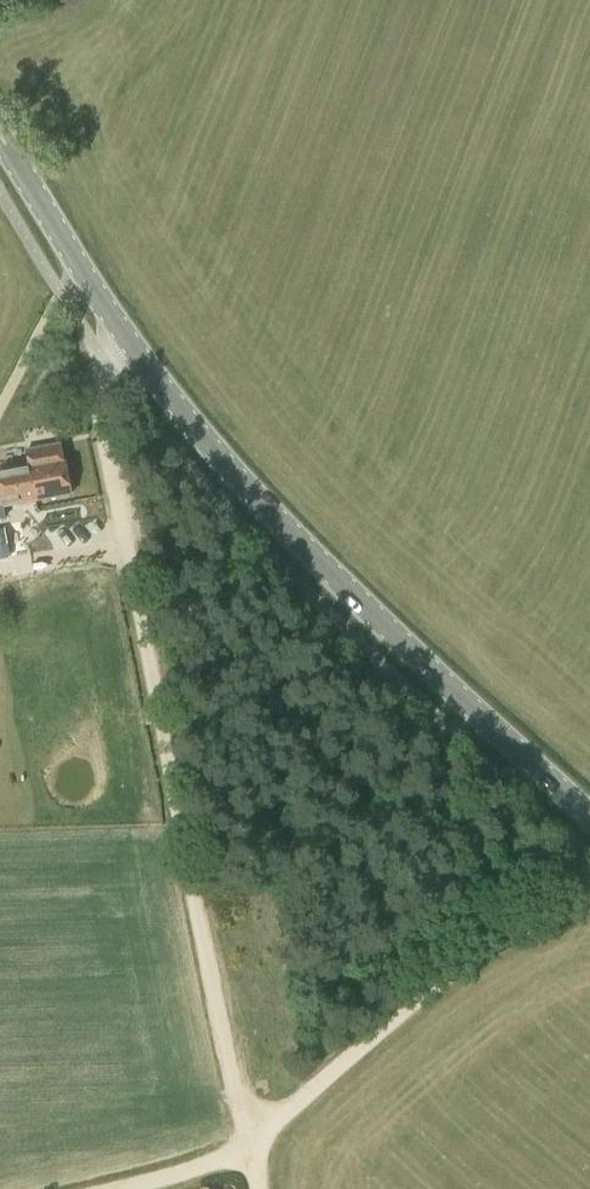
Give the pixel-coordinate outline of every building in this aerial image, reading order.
[(67,15),(82,0),(52,0),(67,15)] [(3,513),(1,507),(72,494),(65,457),(63,457),(60,442),(25,449),(28,464),(0,470),(0,514),(3,513)] [(10,558),(4,529),(0,530),(0,560),(10,558)]
